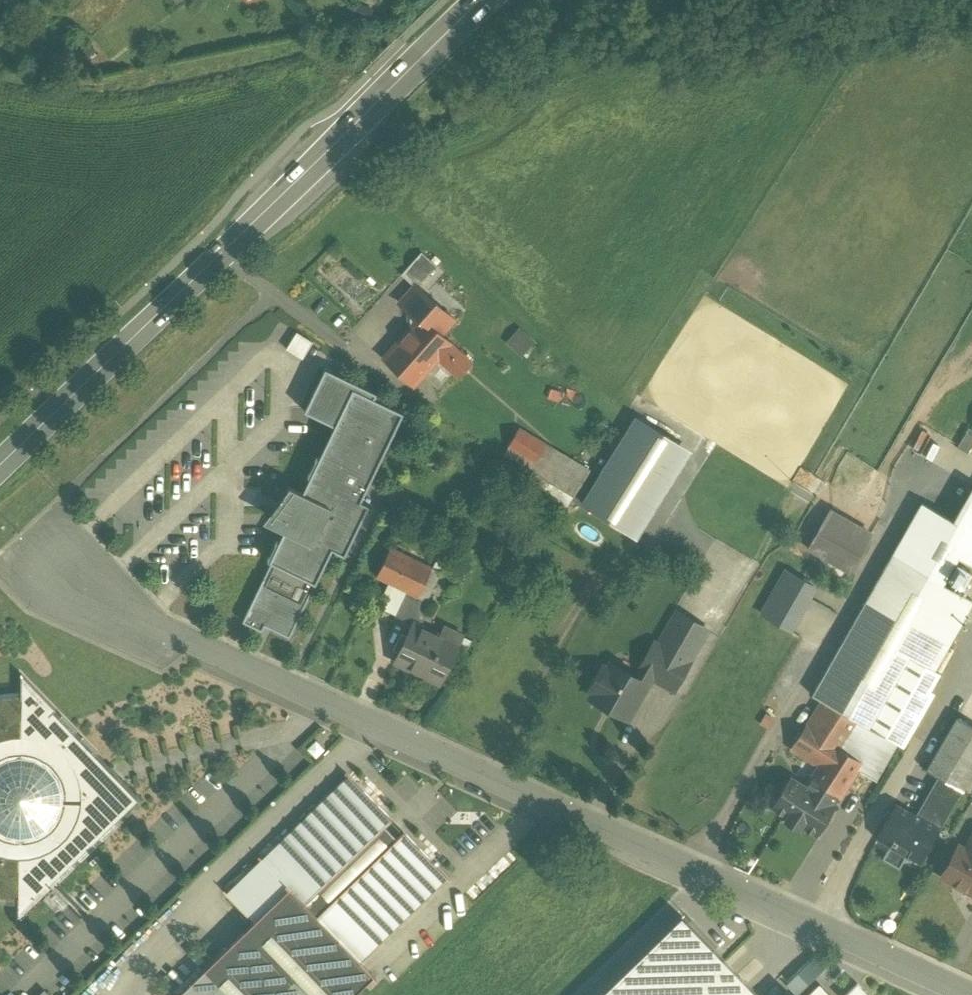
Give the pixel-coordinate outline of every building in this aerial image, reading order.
[(422,252),(401,275),(415,287),(416,286),(418,288),(438,266),(422,252)] [(418,288),(416,286),(415,287),(400,303),(410,312),(411,328),(422,317),(441,334),(454,320),(418,288)] [(411,328),(384,359),(414,386),(438,359),(459,378),(473,363),(441,334),(422,317),(411,328)] [(313,342),(297,332),(287,349),(303,359),(313,342)] [(335,426),(319,459),(317,458),(308,477),(310,478),(303,493),(290,487),(288,489),(298,494),(292,505),(283,502),(279,513),(287,516),(283,525),(288,528),(281,543),(277,541),(268,560),(271,562),(316,584),(333,549),(345,555),(370,505),(362,501),(404,412),(375,398),(377,393),(326,368),(305,411),(335,426)] [(635,416),(581,502),(635,536),(689,449),(635,416)] [(576,463),(546,445),(520,429),(509,447),(510,447),(505,455),(574,497),(590,472),(576,463)] [(954,521),(922,503),(893,555),(943,584),(958,557),(971,565),(971,489),(954,521)] [(872,534),(830,510),(808,549),(850,573),(872,534)] [(451,577),(391,548),(377,577),(407,591),(427,602),(437,606),(451,577)] [(813,695),(823,701),(868,727),(909,657),(935,671),(971,606),(971,600),(943,584),(893,555),(813,695)] [(316,584),(271,562),(243,622),(263,631),(265,626),(290,638),(316,584)] [(971,572),(957,564),(948,579),(963,587),(971,572)] [(785,568),(760,613),(790,630),(816,585),(785,568)] [(427,602),(407,591),(396,616),(413,624),(413,623),(416,625),(427,602)] [(679,614),(661,646),(688,661),(706,629),(679,614)] [(416,625),(413,623),(413,624),(395,661),(441,683),(459,645),(416,625)] [(661,646),(655,643),(640,670),(642,672),(638,679),(646,683),(650,677),(674,690),(690,662),(688,661),(661,646)] [(909,657),(868,727),(894,742),(903,747),(934,693),(930,691),(940,674),(935,671),(909,657)] [(638,679),(612,664),(609,670),(603,667),(590,689),(596,692),(592,699),(627,718),(647,684),(646,683),(638,679)] [(6,700),(0,701),(0,895),(3,896),(18,898),(18,923),(54,888),(47,882),(53,876),(60,882),(75,867),(69,861),(75,855),(81,862),(97,846),(90,840),(96,834),(103,841),(118,826),(113,820),(138,796),(135,794),(130,798),(115,784),(119,783),(115,766),(102,769),(92,759),(98,753),(83,737),(77,743),(71,738),(78,731),(62,715),(56,722),(50,716),(57,709),(22,673),(21,699),(6,700)] [(868,727),(823,701),(792,750),(819,767),(811,779),(840,797),(861,764),(876,773),(894,742),(868,727)] [(959,718),(928,771),(938,776),(962,791),(971,774),(971,725),(959,718)] [(325,749),(317,740),(308,749),(316,757),(325,749)] [(386,827),(393,820),(347,773),(346,774),(348,776),(262,859),(260,857),(259,858),(289,889),(360,961),(447,878),(449,880),(450,879),(404,832),(397,839),(386,827)] [(962,791),(938,776),(926,795),(950,811),(963,791),(962,791)] [(806,786),(802,783),(799,788),(788,781),(771,807),(786,817),(784,820),(800,830),(802,826),(817,836),(836,805),(834,803),(838,797),(839,797),(840,797),(811,779),(806,786)] [(926,795),(906,824),(891,814),(871,845),(911,871),(931,841),(950,811),(926,795)] [(965,849),(959,845),(941,877),(971,894),(971,836),(965,849)] [(179,994),(354,994),(373,976),(376,979),(376,978),(360,961),(289,889),(179,994)] [(692,924),(620,994),(762,994),(692,924)] [(603,994),(610,994),(635,972),(629,966),(601,993),(603,994)]
